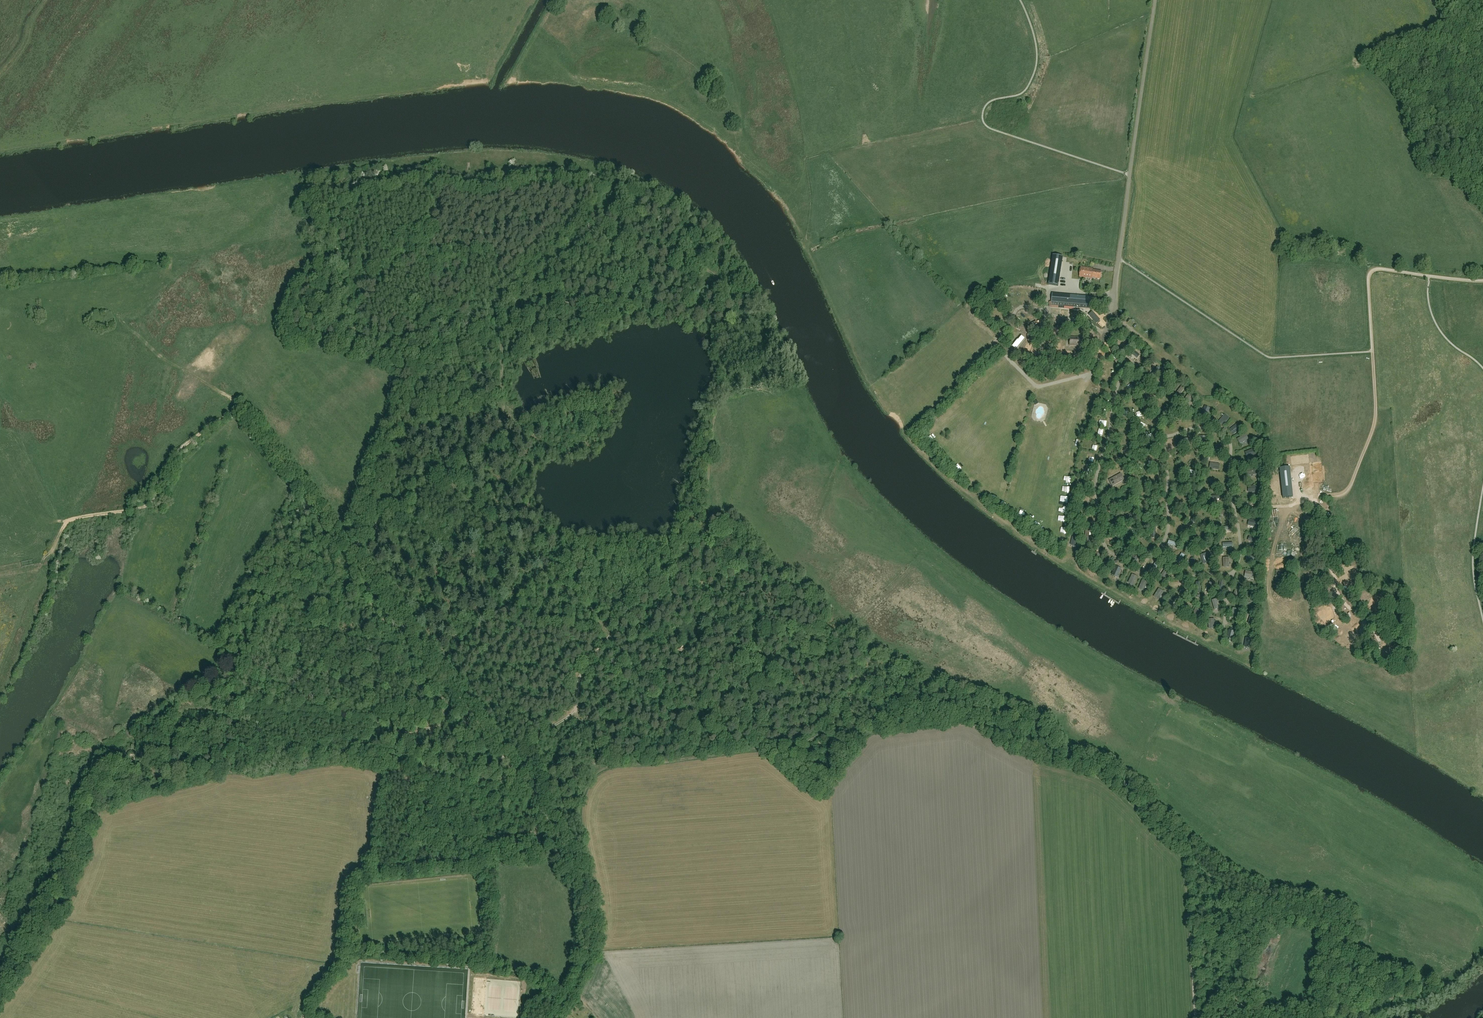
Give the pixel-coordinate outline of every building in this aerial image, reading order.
[(1053,255),(1049,285),(1058,286),(1059,286),(1063,256),(1053,255)] [(1093,269),(1081,267),(1079,277),(1092,279),(1093,278),(1100,279),(1102,271),(1093,270),(1093,269)] [(1063,275),(1063,291),(1075,291),(1076,275),(1063,275)] [(1051,302),(1051,305),(1073,307),(1090,309),(1090,308),(1091,298),(1091,297),(1052,293),(1052,296),(1051,302)] [(1022,326),(1029,309),(1027,309),(1024,309),(1022,310),(1020,311),(1018,313),(1013,322),(1022,326)] [(1033,325),(1037,311),(1029,309),(1022,326),(1030,329),(1033,325)] [(1041,313),(1037,311),(1033,325),(1030,330),(1040,333),(1044,314),(1041,313)] [(1092,312),(1089,315),(1096,323),(1100,320),(1092,312)] [(1069,322),(1048,318),(1045,331),(1066,335),(1069,322)] [(1003,339),(1010,344),(1018,332),(1012,328),(1003,339)] [(1066,335),(1045,331),(1044,338),(1044,340),(1065,344),(1066,335)] [(1025,336),(1018,332),(1010,344),(1016,350),(1025,336)] [(1023,355),(1031,340),(1025,336),(1016,350),(1023,355)] [(1082,338),(1070,337),(1070,345),(1081,346),(1082,338)] [(1038,344),(1031,340),(1023,355),(1031,366),(1036,355),(1038,344)] [(1065,344),(1054,342),(1050,363),(1061,363),(1065,344)] [(1130,353),(1137,358),(1139,355),(1133,350),(1130,353)] [(1161,368),(1156,364),(1150,372),(1154,376),(1161,368)] [(1171,378),(1168,376),(1161,383),(1165,386),(1171,378)] [(1143,382),(1123,378),(1121,385),(1142,389),(1143,382)] [(1181,394),(1186,388),(1183,385),(1178,391),(1181,394)] [(1140,397),(1120,392),(1118,400),(1138,404),(1140,397)] [(1194,397),(1189,394),(1183,401),(1188,405),(1194,397)] [(1087,400),(1085,407),(1091,409),(1093,403),(1087,400)] [(1135,410),(1117,407),(1116,413),(1134,417),(1135,410)] [(1230,418),(1224,414),(1218,422),(1223,426),(1230,418)] [(1132,422),(1115,418),(1113,424),(1131,428),(1132,422)] [(939,432),(942,429),(937,422),(933,426),(939,432)] [(1237,423),(1230,430),(1234,434),(1241,428),(1237,423)] [(1132,434),(1113,430),(1111,437),(1130,441),(1132,434)] [(1249,438),(1246,434),(1237,439),(1240,444),(1249,438)] [(1129,446),(1110,442),(1109,449),(1128,452),(1129,446)] [(1245,452),(1247,458),(1256,455),(1254,449),(1245,452)] [(1126,457),(1109,453),(1108,459),(1125,462),(1126,457)] [(1290,467),(1280,468),(1283,498),(1293,497),(1290,467)] [(1120,472),(1102,468),(1101,473),(1119,477),(1120,472)] [(1306,496),(1302,478),(1295,480),(1299,497),(1306,496)] [(1087,496),(1088,490),(1069,486),(1067,493),(1087,496)] [(1124,490),(1105,487),(1104,493),(1123,496),(1124,490)] [(1160,492),(1139,488),(1137,497),(1158,501),(1160,492)] [(1086,501),(1066,498),(1065,504),(1084,508),(1086,501)] [(1131,504),(1111,500),(1110,507),(1130,511),(1131,504)] [(1156,508),(1136,505),(1135,512),(1155,515),(1156,508)] [(1083,514),(1064,510),(1062,516),(1082,521),(1083,514)] [(1128,517),(1108,513),(1107,520),(1127,523),(1128,517)] [(1159,521),(1139,518),(1138,524),(1159,528),(1159,521)] [(1259,522),(1249,520),(1247,526),(1257,528),(1259,522)] [(1082,526),(1062,522),(1061,528),(1081,532),(1082,526)] [(1119,528),(1113,526),(1110,540),(1116,542),(1119,528)] [(1079,538),(1060,534),(1058,542),(1078,546),(1079,538)] [(1087,553),(1081,550),(1073,563),(1079,567),(1087,553)] [(1185,555),(1180,552),(1175,560),(1180,564),(1185,555)] [(1099,559),(1092,556),(1085,571),(1092,574),(1099,559)] [(1105,563),(1098,577),(1107,581),(1115,567),(1105,563)] [(1124,569),(1116,585),(1124,589),(1132,573),(1124,569)] [(1165,570),(1160,578),(1163,580),(1168,572),(1165,570)] [(1136,576),(1128,591),(1135,595),(1144,581),(1136,576)] [(1148,583),(1139,597),(1144,600),(1154,586),(1148,583)] [(1159,588),(1150,602),(1155,605),(1164,591),(1159,588)] [(1168,593),(1160,607),(1165,610),(1173,596),(1168,593)] [(1178,598),(1170,612),(1176,615),(1184,601),(1178,598)] [(1189,603),(1181,617),(1186,620),(1194,606),(1189,603)] [(1201,608),(1192,622),(1198,626),(1207,612),(1201,608)] [(1214,611),(1205,629),(1211,632),(1221,615),(1214,611)] [(1224,618),(1216,634),(1221,636),(1229,620),(1224,618)] [(1234,621),(1226,639),(1232,642),(1241,625),(1234,621)] [(1249,630),(1244,627),(1236,645),(1241,647),(1249,630)] [(1258,634),(1253,632),(1246,649),(1252,653),(1258,634)]
